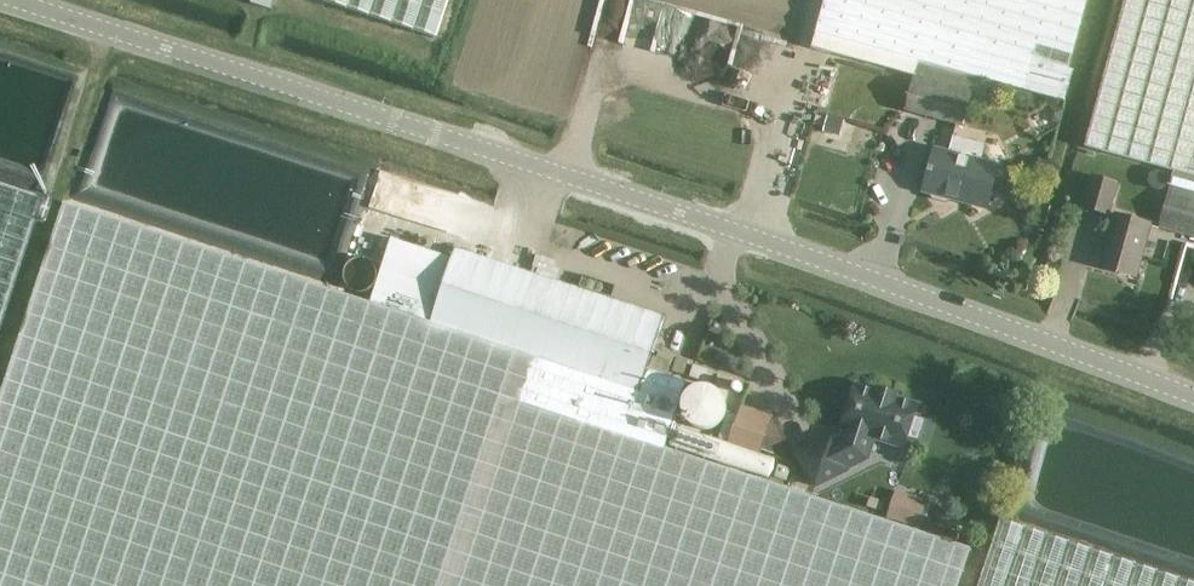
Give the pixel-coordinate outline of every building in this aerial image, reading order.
[(269,10),(273,0),(250,0),(249,3),(269,10)] [(434,39),(447,0),(313,0),(434,39)] [(964,127),(971,99),(984,102),(989,83),(1064,104),(1093,0),(826,0),(813,48),(915,77),(905,111),(964,127)] [(1088,147),(1175,171),(1171,188),(1193,194),(1193,0),(1129,0),(1088,147)] [(915,77),(813,48),(762,33),(752,69),(859,99),(853,122),(888,132),(895,108),(905,111),(915,77)] [(952,198),(988,208),(998,166),(982,162),(987,143),(954,134),(949,153),(936,150),(925,191),(930,193),(933,199),(947,203),(952,198)] [(1091,174),(1083,208),(1111,215),(1119,181),(1091,174)] [(40,198),(0,185),(0,319),(40,198)] [(1158,228),(1193,239),(1193,194),(1171,188),(1169,194),(1158,228)] [(972,550),(666,449),(670,438),(671,438),(691,385),(648,371),(666,317),(457,249),(454,258),(394,238),(371,303),(66,203),(0,404),(0,585),(960,585),(972,550)] [(1103,267),(1136,276),(1150,225),(1117,215),(1103,267)] [(570,259),(565,272),(553,268),(550,276),(579,286),(587,265),(570,259)] [(375,278),(375,277),(374,271),(370,266),(366,263),(360,261),(354,262),(351,263),(348,265),(344,270),(343,274),(343,277),(343,280),(344,284),(348,289),(352,292),(358,293),(365,292),(370,289),(372,287),(374,284),(375,278)] [(800,456),(816,488),(849,471),(845,463),(862,455),(868,436),(905,448),(909,437),(920,441),(926,421),(915,417),(919,406),(896,399),(897,396),(881,391),(880,394),(857,386),(843,428),(845,439),(835,444),(833,440),(800,456)] [(740,403),(726,440),(760,453),(774,416),(740,403)] [(775,478),(786,481),(790,470),(779,466),(775,478)] [(921,523),(928,500),(903,493),(896,516),(921,523)] [(999,516),(976,585),(1193,585),(1193,581),(999,516)]
